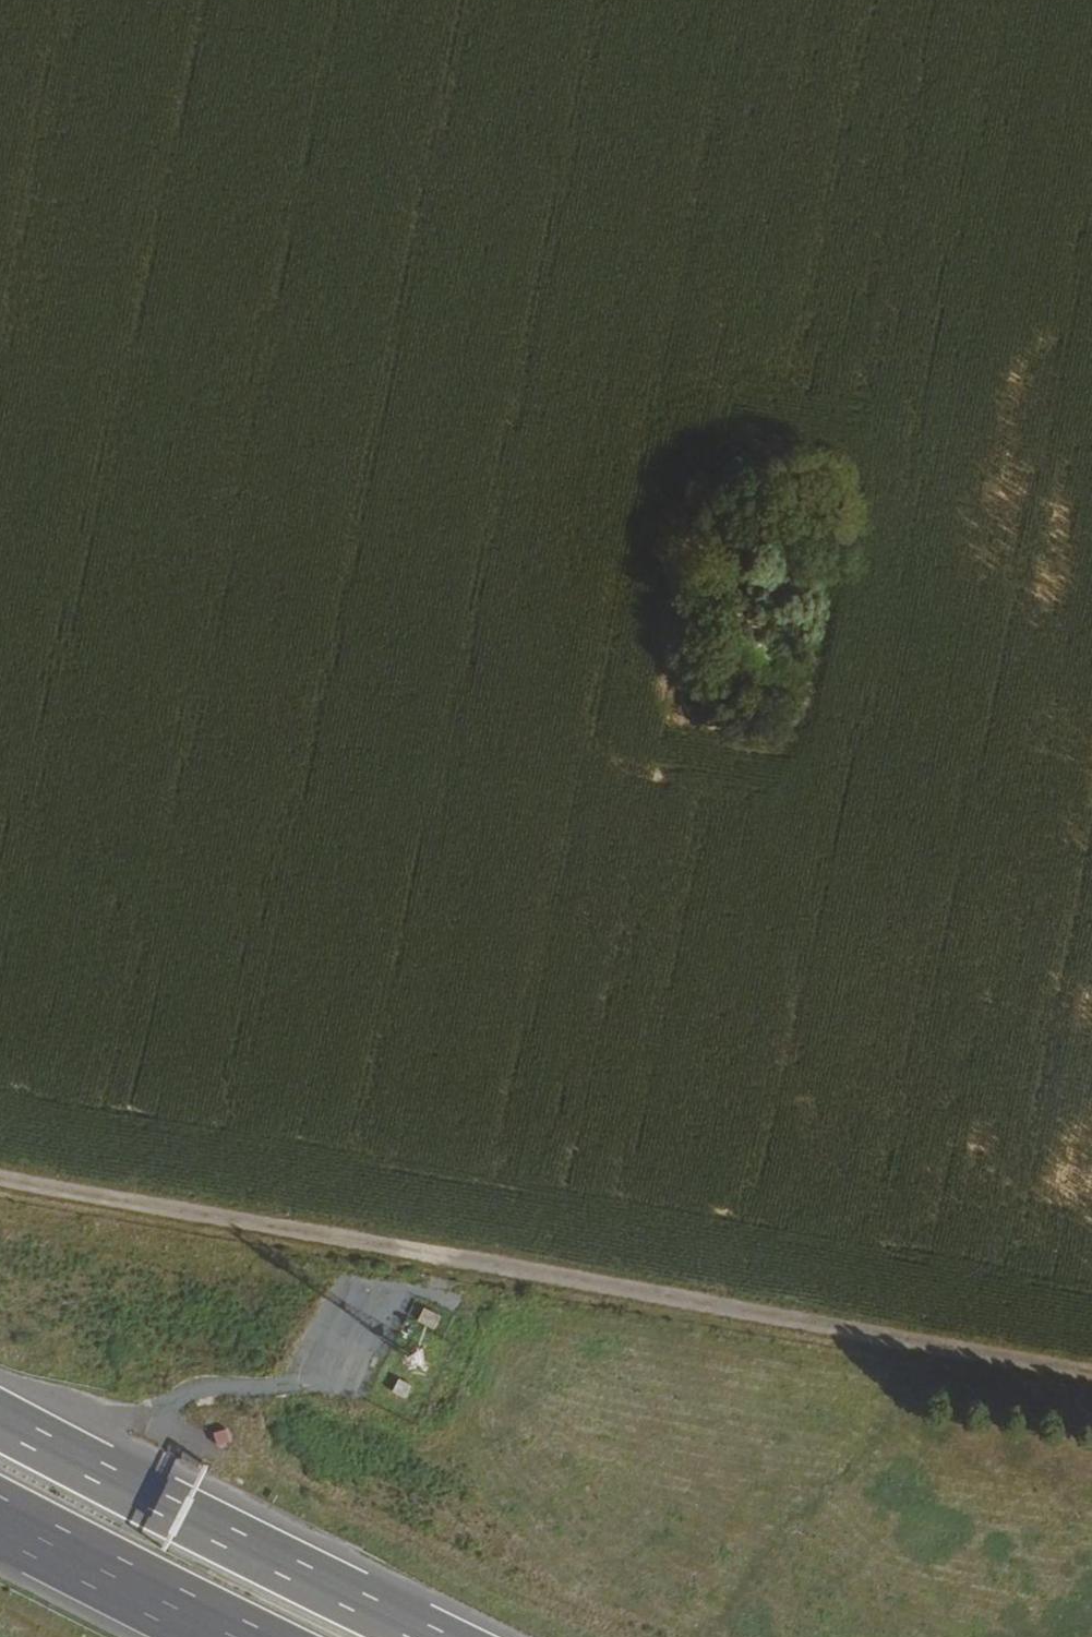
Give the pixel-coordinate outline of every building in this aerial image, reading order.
[(442,1317),(424,1308),(417,1321),(435,1330),(442,1317)] [(412,1385),(399,1379),(392,1392),(405,1398),(412,1385)] [(227,1429),(213,1433),(217,1447),(232,1442),(227,1429)]
